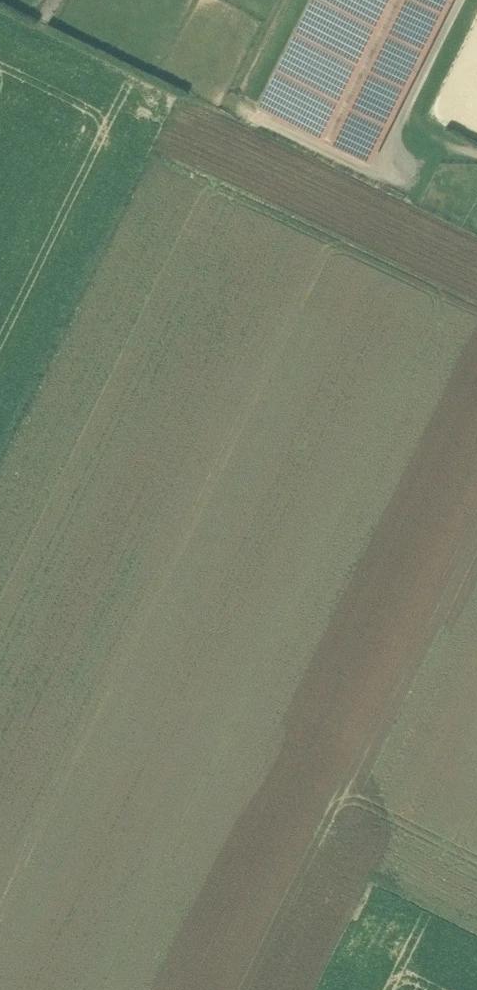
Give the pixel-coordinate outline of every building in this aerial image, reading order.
[(260,106),(367,159),(447,0),(313,0),(260,106)]
